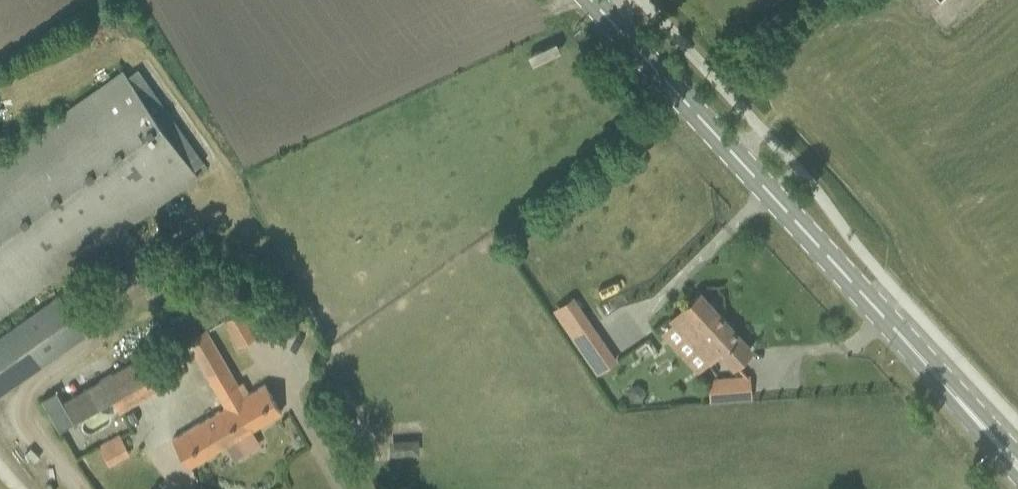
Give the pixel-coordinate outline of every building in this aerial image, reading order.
[(107,240),(120,258),(138,245),(126,227),(197,177),(124,72),(4,156),(0,150),(0,315),(107,240)] [(597,374),(618,360),(573,293),(552,307),(597,374)] [(672,319),(673,320),(666,325),(684,346),(681,349),(687,356),(725,321),(699,293),(672,319)] [(89,333),(60,295),(0,337),(0,396),(89,333)] [(240,347),(258,336),(277,324),(263,297),(226,320),(240,347)] [(725,321),(687,356),(700,370),(711,360),(711,361),(724,350),(736,363),(751,349),(725,321)] [(173,438),(189,466),(282,411),(265,384),(245,396),(205,329),(188,339),(226,408),(173,438)] [(182,369),(170,347),(136,364),(133,360),(63,399),(57,391),(42,398),(60,429),(113,400),(117,406),(182,369)] [(751,396),(749,376),(711,379),(713,399),(751,396)] [(109,464),(130,453),(120,434),(99,445),(109,464)]
